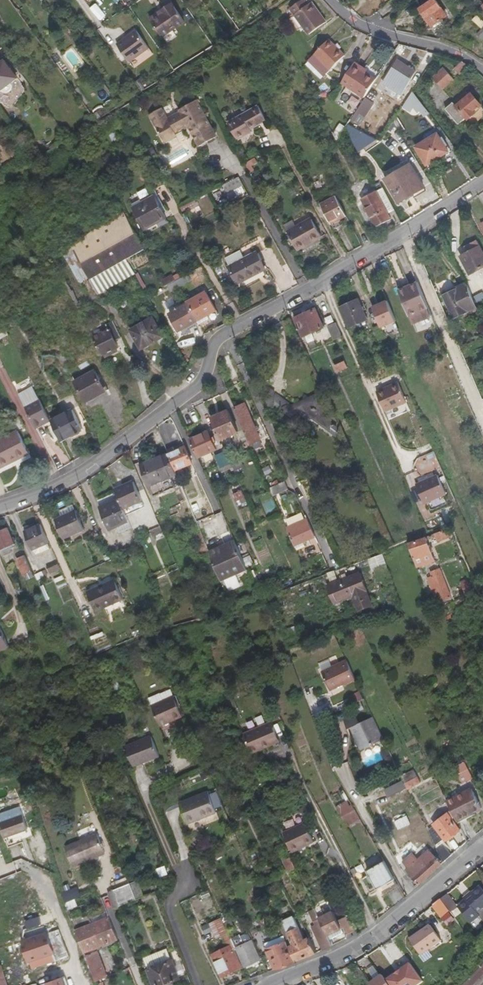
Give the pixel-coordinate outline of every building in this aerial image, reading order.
[(435,25),(447,16),(435,0),(433,0),(422,8),(435,25)] [(315,13),(312,15),(306,7),(303,1),(288,11),(305,37),(323,25),(315,13)] [(160,12),(162,15),(173,7),(171,4),(160,12)] [(309,4),(306,7),(312,15),(315,13),(309,4)] [(150,19),(163,37),(184,22),(173,7),(162,15),(160,12),(150,19)] [(472,21),(482,30),(482,28),(482,22),(477,16),(472,21)] [(148,46),(136,28),(116,42),(129,59),(148,46)] [(329,71),(347,54),(331,38),(313,55),(329,71)] [(4,62),(0,65),(0,93),(2,92),(3,93),(5,94),(7,94),(9,93),(11,92),(12,90),(12,88),(12,85),(11,85),(17,81),(4,62)] [(469,67),(462,62),(454,69),(460,75),(469,67)] [(354,64),(340,84),(363,100),(370,89),(375,82),(362,72),(363,70),(354,64)] [(382,86),(400,98),(410,81),(392,70),(382,86)] [(439,83),(446,77),(441,72),(433,78),(438,84),(439,83)] [(449,91),(446,88),(454,80),(449,74),(446,77),(439,83),(447,93),(449,91)] [(371,90),(362,103),(367,107),(376,93),(371,90)] [(474,96),(472,98),(469,94),(458,103),(451,94),(441,102),(461,125),(469,119),(470,121),(478,113),(477,112),(482,106),(474,96)] [(415,107),(420,103),(414,95),(408,99),(415,107)] [(174,134),(187,126),(197,146),(214,137),(195,101),(178,110),(179,113),(164,121),(158,111),(149,116),(154,126),(163,142),(175,136),(174,134)] [(227,124),(236,141),(248,134),(247,131),(265,121),(256,107),(227,124)] [(332,134),(338,138),(345,126),(339,123),(332,134)] [(448,152),(438,135),(416,148),(427,165),(448,152)] [(252,159),(245,163),(250,172),(257,168),(252,159)] [(400,203),(424,188),(410,166),(386,181),(400,203)] [(237,176),(220,185),(224,192),(241,183),(237,176)] [(391,206),(379,184),(358,196),(373,223),(387,215),(384,210),(391,206)] [(320,206),(331,224),(345,217),(335,198),(320,206)] [(142,232),(163,221),(151,199),(130,211),(142,232)] [(118,212),(101,225),(124,263),(143,253),(118,212)] [(286,232),(297,250),(320,237),(311,221),(296,229),(294,227),(286,232)] [(78,268),(112,248),(113,247),(101,225),(67,250),(78,268)] [(101,225),(113,247),(112,248),(122,265),(124,263),(101,225)] [(481,249),(478,244),(459,253),(468,273),(482,266),(482,248),(481,249)] [(255,253),(229,268),(238,284),(264,269),(255,253)] [(416,282),(398,290),(408,312),(426,304),(416,282)] [(171,293),(178,289),(175,283),(168,287),(171,293)] [(445,296),(455,317),(477,307),(466,285),(458,288),(459,290),(445,296)] [(216,312),(206,294),(187,304),(188,305),(198,322),(216,312)] [(373,304),(380,326),(396,321),(388,299),(373,304)] [(368,322),(359,302),(341,311),(350,331),(368,322)] [(426,304),(408,312),(412,320),(430,312),(426,304)] [(170,315),(179,333),(198,322),(188,305),(170,315)] [(303,337),(324,327),(317,310),(295,319),(303,337)] [(156,328),(151,320),(130,333),(141,352),(160,341),(153,330),(156,328)] [(328,326),(334,339),(341,336),(336,323),(328,326)] [(120,339),(112,325),(105,329),(112,342),(97,351),(102,360),(119,351),(115,345),(122,341),(120,339)] [(388,342),(383,330),(375,333),(381,345),(388,342)] [(347,368),(344,361),(334,366),(337,372),(347,368)] [(96,375),(75,386),(85,405),(104,395),(98,385),(100,384),(96,375)] [(399,385),(377,395),(386,415),(408,405),(399,385)] [(50,422),(33,390),(19,397),(36,431),(43,428),(42,426),(50,422)] [(249,444),(250,446),(261,441),(241,395),(230,400),(249,444)] [(47,397),(41,399),(45,407),(51,404),(47,397)] [(211,420),(221,442),(240,433),(230,411),(211,420)] [(83,432),(72,412),(51,423),(62,443),(83,432)] [(34,455),(24,433),(0,444),(0,471),(34,455)] [(216,451),(209,433),(190,441),(198,459),(216,451)] [(168,454),(175,471),(188,466),(192,464),(185,447),(175,452),(173,448),(167,451),(168,454)] [(175,487),(171,477),(177,475),(175,471),(168,454),(141,466),(154,496),(175,487)] [(216,459),(220,468),(221,472),(232,467),(226,454),(216,459)] [(240,460),(232,464),(236,471),(244,466),(240,460)] [(188,466),(175,471),(177,475),(178,478),(191,473),(188,466)] [(439,478),(417,488),(425,507),(447,497),(439,478)] [(285,479),(268,485),(271,493),(288,486),(285,479)] [(120,500),(124,508),(142,500),(135,482),(116,490),(120,500)] [(241,490),(233,494),(239,508),(248,504),(241,490)] [(99,508),(108,529),(129,520),(124,508),(120,500),(99,508)] [(64,539),(85,530),(74,505),(61,511),(63,516),(55,519),(64,539)] [(286,529),(294,545),(315,536),(308,520),(286,529)] [(153,536),(162,532),(160,525),(151,529),(153,536)] [(26,532),(34,551),(50,545),(41,526),(26,532)] [(0,530),(0,550),(2,555),(12,552),(11,549),(15,547),(14,544),(15,544),(8,527),(0,530)] [(446,531),(435,535),(437,542),(449,537),(446,531)] [(435,561),(426,540),(410,545),(418,565),(425,563),(426,565),(435,561)] [(247,569),(236,546),(212,557),(221,579),(247,569)] [(26,580),(33,577),(24,556),(16,559),(23,575),(24,575),(26,580)] [(58,563),(47,567),(50,575),(61,571),(58,563)] [(387,575),(385,568),(371,571),(374,579),(387,575)] [(45,569),(35,574),(38,580),(48,574),(45,569)] [(442,602),(451,599),(439,569),(431,573),(433,577),(428,579),(435,596),(439,594),(442,602)] [(367,590),(360,573),(328,586),(336,603),(353,596),(360,610),(372,605),(366,591),(367,590)] [(125,598),(117,581),(99,589),(98,587),(87,592),(96,611),(125,598)] [(468,582),(461,585),(465,594),(471,592),(468,582)] [(336,603),(338,610),(348,607),(346,600),(336,603)] [(2,627),(0,628),(0,651),(10,647),(2,627)] [(354,679),(345,661),(321,674),(330,691),(354,679)] [(360,691),(352,694),(356,702),(363,699),(360,691)] [(182,715),(174,695),(152,705),(161,725),(182,715)] [(348,730),(351,729),(362,751),(384,740),(373,717),(359,724),(355,715),(344,721),(348,730)] [(281,741),(272,721),(244,733),(253,753),(281,741)] [(450,732),(441,736),(447,748),(456,743),(450,732)] [(152,736),(127,746),(135,766),(161,755),(152,736)] [(457,768),(459,772),(470,767),(467,763),(457,768)] [(470,767),(459,772),(463,781),(474,776),(470,767)] [(422,783),(416,770),(403,777),(409,789),(422,783)] [(402,780),(384,789),(388,797),(406,788),(402,780)] [(459,794),(447,800),(452,809),(455,816),(457,820),(482,807),(474,788),(472,788),(459,794)] [(218,811),(209,789),(181,802),(190,823),(218,811)] [(352,798),(339,805),(345,815),(357,807),(352,798)] [(363,817),(357,807),(345,815),(350,824),(363,817)] [(0,822),(17,815),(15,810),(13,809),(0,813),(0,821),(0,822)] [(440,845),(437,847),(445,862),(451,856),(445,843),(447,842),(447,840),(461,828),(452,818),(455,816),(452,809),(434,824),(436,827),(433,830),(440,845)] [(29,828),(23,813),(17,815),(0,822),(6,836),(29,828)] [(413,824),(409,817),(398,822),(401,830),(413,824)] [(315,839),(306,820),(284,829),(293,849),(315,839)] [(30,831),(29,828),(6,836),(7,840),(9,839),(23,834),(30,831)] [(106,853),(98,834),(66,846),(73,865),(106,853)] [(5,843),(0,845),(4,857),(9,856),(5,843)] [(443,864),(431,849),(420,859),(410,867),(408,868),(421,883),(428,877),(443,864)] [(410,867),(420,859),(415,853),(406,862),(410,867)] [(286,859),(295,881),(302,878),(292,856),(286,859)] [(397,877),(387,859),(370,869),(372,873),(366,876),(374,890),(397,877)] [(165,866),(157,867),(159,876),(167,875),(165,866)] [(141,880),(132,883),(139,898),(147,895),(141,880)] [(139,898),(132,883),(113,890),(114,893),(117,892),(121,905),(139,898)] [(399,885),(391,889),(397,901),(405,896),(399,885)] [(67,910),(78,906),(76,898),(81,896),(78,886),(61,892),(67,910)] [(258,890),(261,899),(267,897),(263,888),(258,890)] [(458,908),(470,924),(479,917),(477,914),(482,910),(482,890),(481,888),(472,895),(474,898),(468,903),(467,901),(458,908)] [(449,892),(441,899),(450,910),(458,903),(449,892)] [(316,910),(327,934),(331,932),(341,928),(340,927),(341,926),(342,926),(340,923),(335,910),(326,914),(321,904),(319,904),(320,902),(318,897),(312,900),(313,902),(316,910)] [(433,905),(442,916),(450,910),(441,899),(433,905)] [(307,904),(311,913),(316,910),(313,902),(307,904)] [(316,910),(311,913),(316,925),(312,927),(322,949),(324,948),(331,944),(327,934),(316,910)] [(92,970),(101,967),(106,965),(99,946),(117,939),(119,943),(117,944),(122,959),(128,958),(126,953),(120,938),(111,915),(76,928),(92,970)] [(237,927),(232,915),(223,918),(229,930),(237,927)] [(230,972),(234,971),(242,967),(235,948),(236,947),(232,937),(229,930),(223,918),(223,917),(212,922),(219,936),(226,934),(232,949),(228,950),(227,947),(214,952),(217,962),(221,972),(222,975),(230,972)] [(357,931),(351,917),(343,921),(349,935),(357,931)] [(294,945),(289,947),(295,960),(304,957),(317,952),(310,938),(305,941),(295,918),(285,922),(294,945)] [(349,935),(343,921),(340,923),(342,926),(347,937),(349,935)] [(201,925),(204,934),(212,932),(209,923),(201,925)] [(422,932),(412,939),(423,955),(429,950),(443,940),(431,925),(422,932)] [(333,936),(343,932),(341,928),(331,932),(333,936)] [(420,930),(410,937),(412,939),(422,932),(420,930)] [(24,942),(30,961),(55,953),(48,933),(24,942)] [(267,971),(262,959),(260,960),(252,941),(244,944),(240,934),(232,937),(236,947),(244,966),(254,962),(259,974),(267,971)] [(265,944),(268,949),(287,941),(284,935),(265,944)] [(287,941),(268,949),(275,968),(295,960),(289,947),(287,941)] [(164,963),(164,964),(173,961),(168,948),(145,958),(149,971),(158,967),(158,966),(164,963)] [(55,953),(30,961),(32,965),(57,957),(55,953)] [(149,971),(155,984),(173,984),(172,982),(181,979),(173,961),(164,964),(164,963),(158,966),(158,967),(149,971)] [(385,979),(382,974),(370,982),(372,984),(420,984),(424,982),(411,962),(385,979)] [(1,963),(0,963),(0,984),(8,984),(1,963)] [(374,965),(368,968),(372,978),(379,975),(374,965)] [(92,970),(96,979),(104,976),(101,967),(92,970)] [(62,975),(43,983),(44,984),(66,984),(62,975)] [(104,976),(96,979),(98,984),(107,984),(104,976)]
